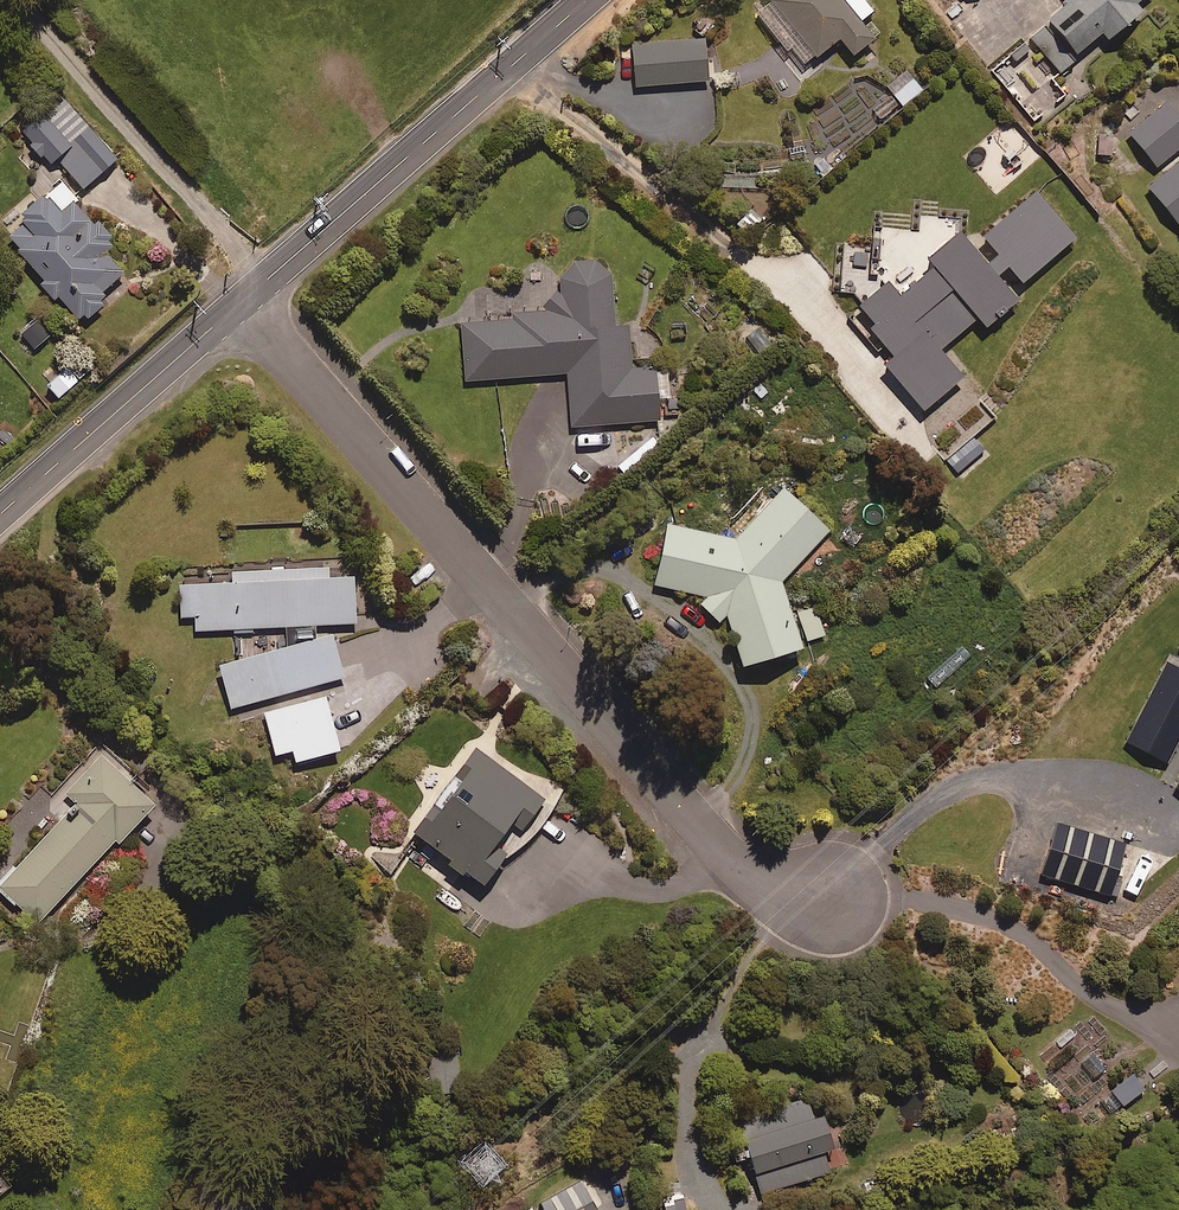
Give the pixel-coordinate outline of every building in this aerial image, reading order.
[(755,19),(790,60),(793,57),(805,71),(838,44),(853,61),(874,43),(860,26),(874,15),(861,0),(844,0),(841,3),(838,0),(778,0),(755,19)] [(1147,0),(1070,0),(1073,3),(1030,40),(1060,74),(1102,38),(1110,47),(1143,19),(1135,10),(1147,0)] [(707,86),(705,44),(632,48),(635,90),(707,86)] [(926,91),(915,78),(893,99),(904,111),(926,91)] [(119,163),(64,98),(23,132),(53,168),(61,161),(86,191),(119,163)] [(1169,106),(1129,136),(1156,171),(1178,153),(1178,120),(1169,106)] [(1112,134),(1098,135),(1099,160),(1113,159),(1112,134)] [(1149,191),(1178,231),(1178,168),(1149,191)] [(63,304),(80,325),(87,320),(91,325),(108,311),(104,306),(110,301),(107,298),(129,280),(110,256),(118,250),(82,204),(68,216),(52,197),(21,222),(26,228),(12,240),(46,282),(40,287),(57,309),(63,304)] [(887,287),(855,313),(894,361),(884,369),(922,416),(961,385),(937,355),(977,323),(986,334),(1017,309),(995,283),(1008,272),(1023,289),(1074,245),(1035,198),(983,242),(999,260),(986,271),(959,238),(926,265),(933,274),(899,301),(887,287)] [(559,297),(549,298),(550,316),(512,319),(512,322),(462,326),(466,384),(569,377),(573,430),(659,424),(658,402),(669,402),(667,371),(632,373),(629,331),(615,332),(611,277),(605,271),(590,265),(573,267),(563,274),(558,281),(559,297)] [(55,335),(44,324),(25,342),(35,353),(55,335)] [(687,606),(718,629),(724,621),(728,622),(743,677),(804,659),(781,587),(828,535),(783,495),(735,543),(668,529),(655,590),(694,598),(687,606)] [(315,628),(359,626),(357,582),(331,583),(330,570),(234,575),(235,587),(182,589),(184,620),(198,620),(199,634),(291,629),(292,651),(223,670),(234,711),(347,680),(336,639),(316,645),(315,628)] [(1167,661),(1125,739),(1163,760),(1178,730),(1178,668),(1167,661)] [(277,746),(265,718),(235,731),(247,759),(277,746)] [(519,833),(530,842),(554,812),(480,752),(436,806),(439,808),(417,837),(488,894),(516,859),(505,851),(519,833)] [(157,813),(105,762),(68,799),(79,810),(0,890),(40,929),(120,847),(122,849),(157,813)] [(1050,819),(1035,871),(1046,874),(1041,892),(1064,899),(1069,881),(1107,892),(1122,840),(1050,819)] [(1144,1085),(1133,1070),(1112,1086),(1123,1100),(1144,1085)] [(813,1113),(807,1095),(737,1117),(745,1141),(733,1145),(736,1155),(750,1151),(761,1188),(829,1167),(822,1144),(833,1141),(823,1109),(813,1113)] [(581,1173),(540,1197),(547,1209),(602,1209),(581,1173)] [(664,1193),(666,1209),(685,1209),(683,1191),(664,1193)]
